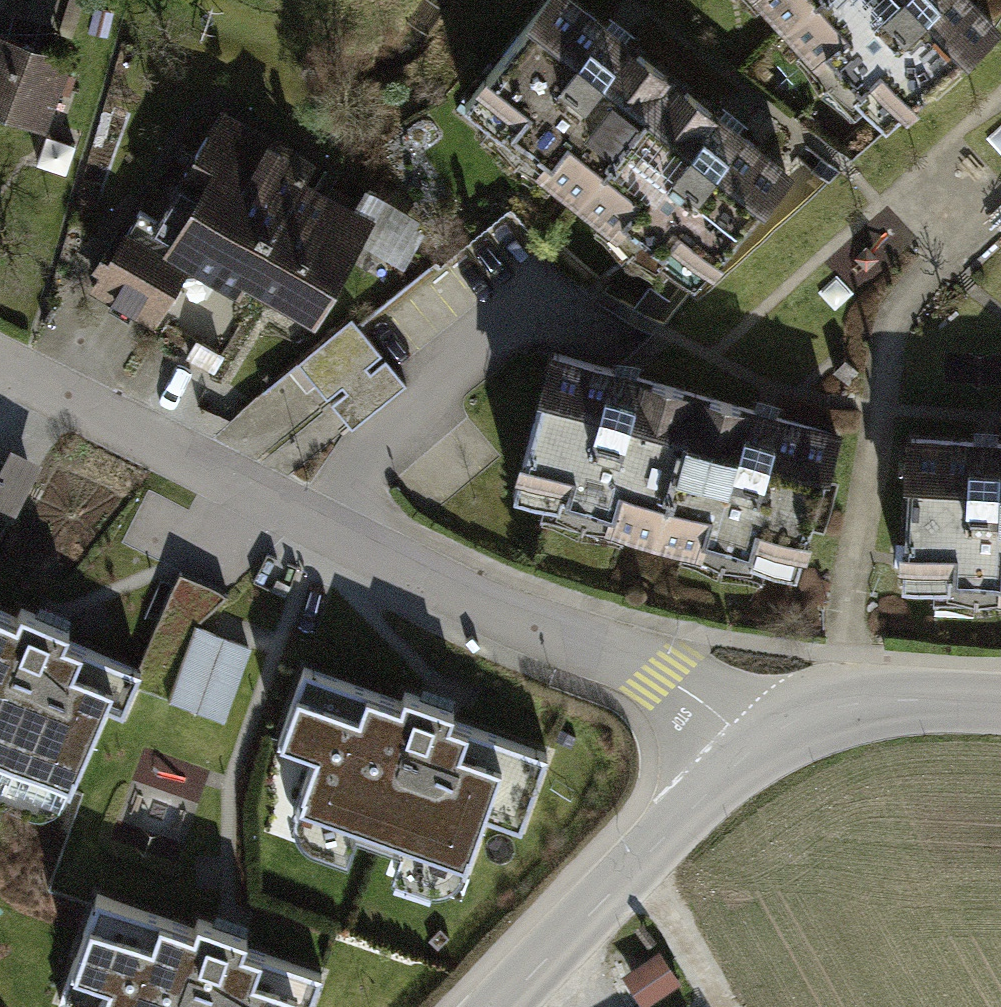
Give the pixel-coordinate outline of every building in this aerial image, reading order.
[(577,0),(547,0),(467,100),(582,192),(674,78),(577,0)] [(792,20),(813,0),(773,0),(792,20)] [(975,0),(813,0),(792,20),(892,127),(1000,27),(975,0)] [(42,119),(63,59),(0,37),(0,104),(42,119)] [(789,170),(674,78),(582,192),(697,284),(789,170)] [(180,183),(158,221),(141,211),(96,286),(155,320),(184,270),(167,260),(177,243),(242,281),(249,269),(314,307),(358,231),(295,195),(311,169),(239,127),(199,194),(180,183)] [(352,319),(299,362),(328,398),(382,355),(352,319)] [(696,392),(553,353),(514,495),(657,534),(696,392)] [(358,423),(406,383),(386,359),(338,399),(358,423)] [(838,430),(696,392),(657,534),(799,572),(838,430)] [(913,441),(904,588),(1000,593),(1000,446),(913,441)] [(0,494),(0,512),(21,521),(44,465),(17,454),(0,494)] [(0,614),(0,754),(69,784),(103,708),(119,715),(137,673),(0,614)] [(233,721),(257,646),(198,628),(175,703),(233,721)] [(548,756),(306,673),(282,742),(318,754),(300,806),(469,864),(485,816),(523,829),(548,756)] [(98,898),(75,968),(110,980),(100,1006),(310,1006),(321,974),(98,898)] [(627,968),(652,1006),(662,1006),(697,985),(670,942),(627,968)]
